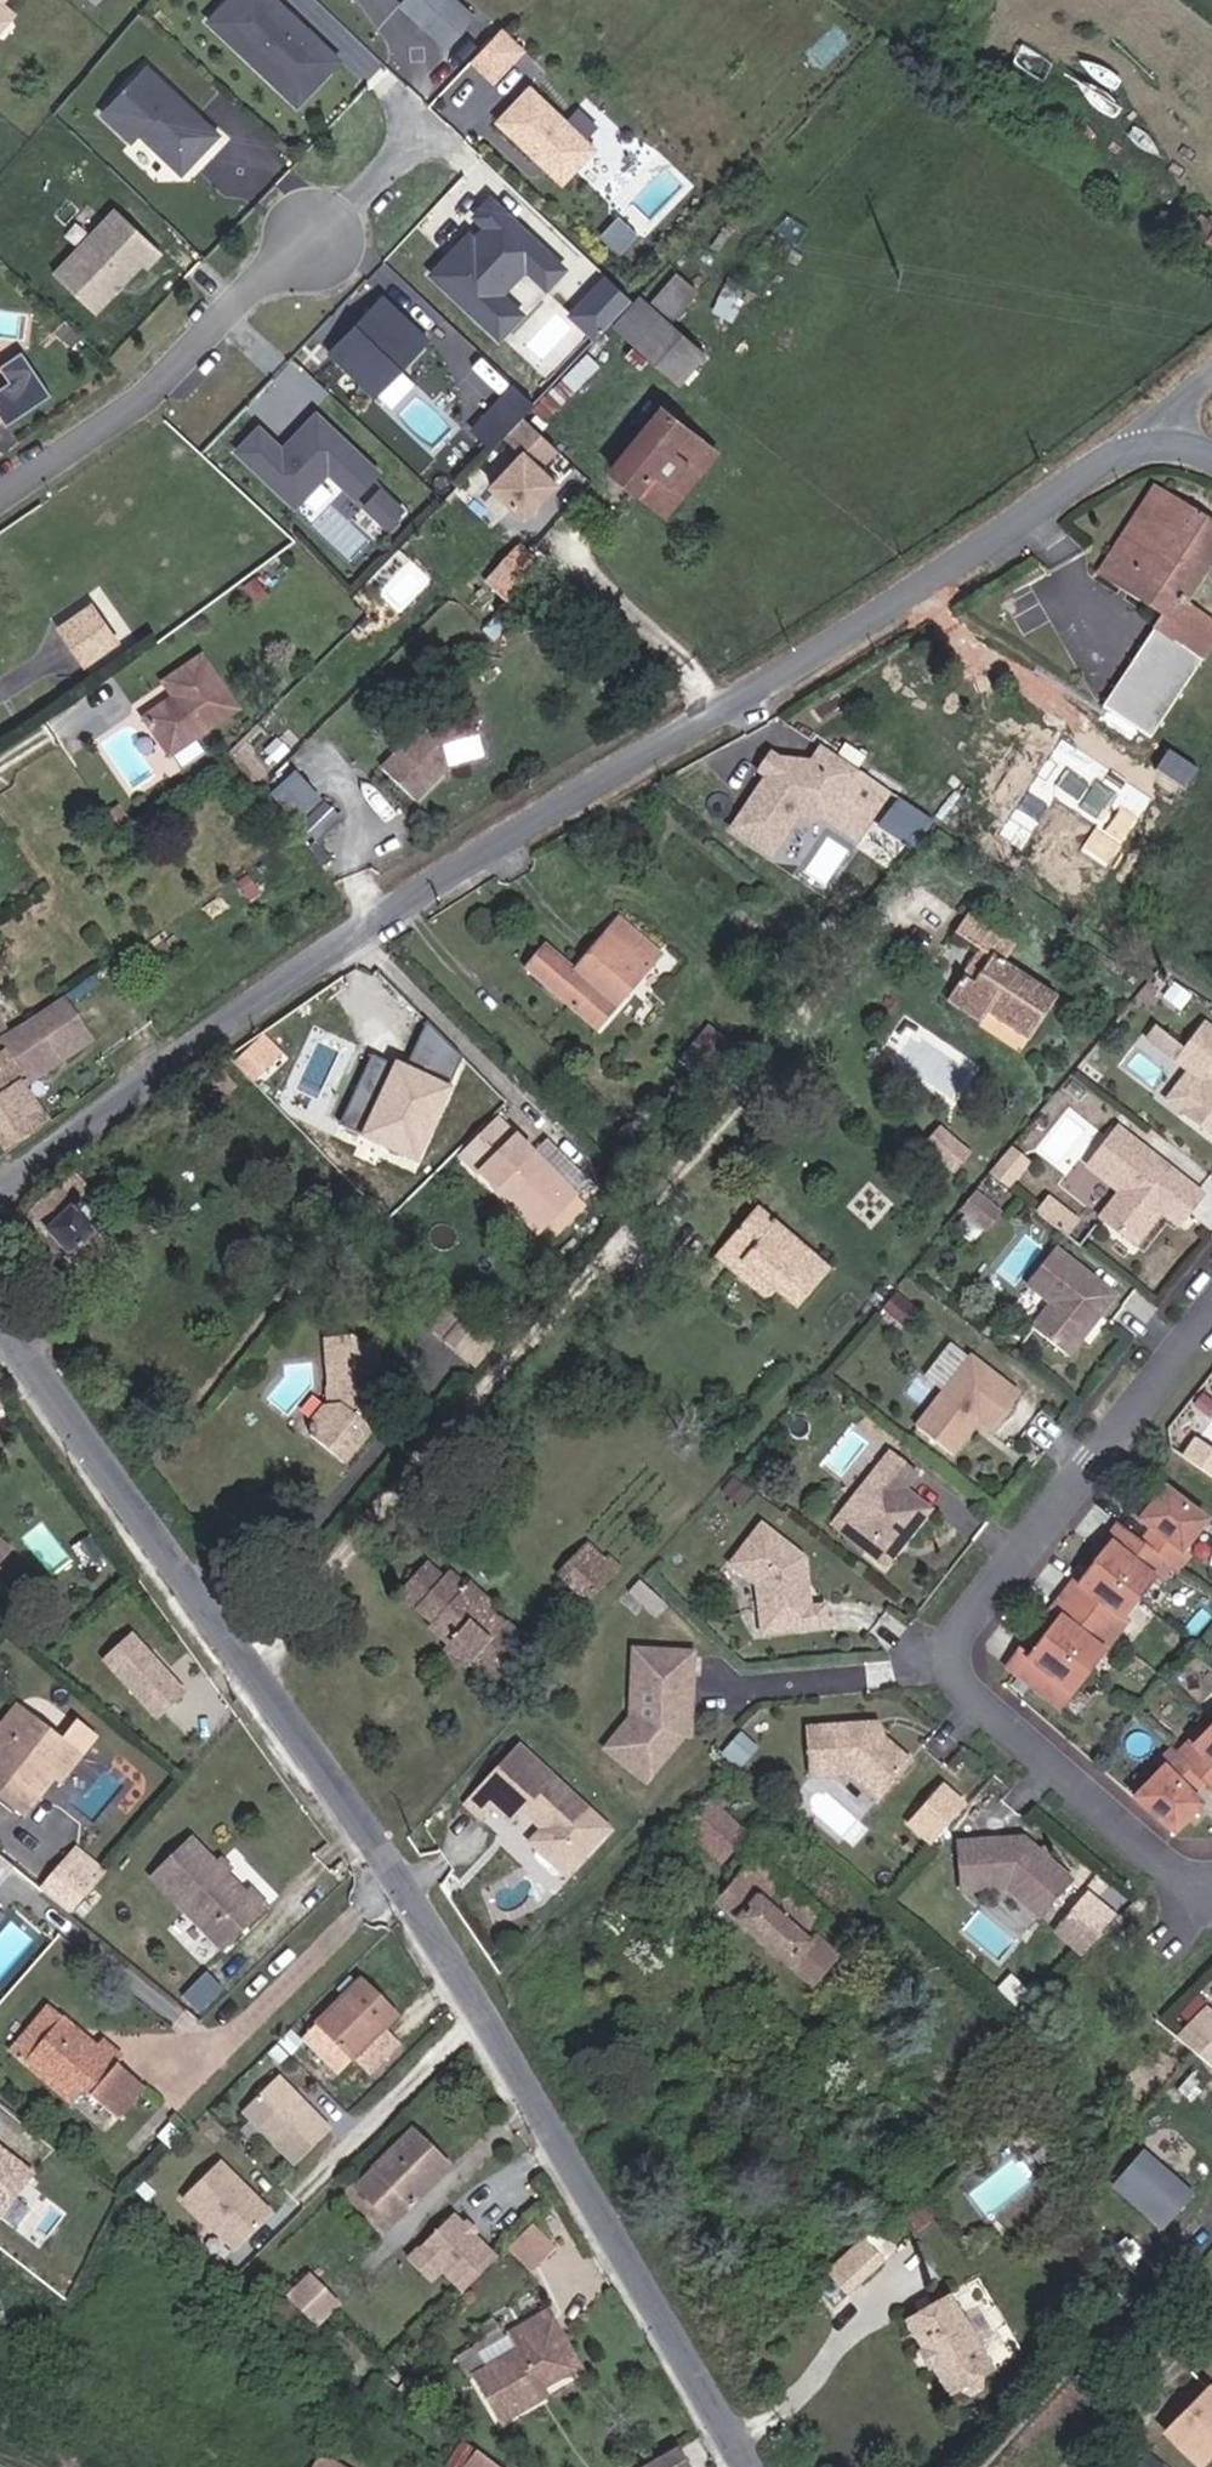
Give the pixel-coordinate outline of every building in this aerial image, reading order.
[(15,0),(0,0),(0,15),(1,16),(15,0)] [(293,0),(217,0),(213,4),(243,33),(255,21),(290,55),(279,67),(296,83),(325,52),(308,36),(319,25),(293,0)] [(479,0),(430,0),(457,24),(479,0)] [(504,60),(534,29),(512,8),(482,39),(504,60)] [(325,52),(336,41),(319,25),(308,36),(325,52)] [(227,113),(156,45),(111,92),(141,120),(148,112),(181,143),(200,142),(227,113)] [(600,122),(540,65),(507,100),(567,157),(600,122)] [(510,274),(535,246),(544,255),(561,236),(500,180),(486,195),(497,206),(463,242),(458,237),(443,253),(510,316),(531,293),(510,274)] [(156,246),(170,231),(126,189),(64,255),(103,292),(123,271),(120,268),(126,261),(129,265),(151,242),(156,246)] [(556,266),(573,248),(561,236),(544,255),(556,266)] [(677,284),(686,293),(718,262),(709,253),(677,284)] [(602,270),(568,314),(598,337),(632,293),(602,270)] [(640,302),(657,320),(686,293),(677,284),(669,274),(640,302)] [(438,319),(392,276),(364,306),(368,309),(356,321),(353,318),(339,332),(384,375),(438,319)] [(702,366),(731,339),(686,293),(657,320),(702,366)] [(93,312),(78,296),(68,306),(84,322),(93,312)] [(20,346),(0,360),(0,365),(9,377),(0,383),(0,427),(7,421),(11,426),(55,393),(20,346)] [(545,383),(525,364),(505,385),(525,404),(545,383)] [(546,384),(541,405),(561,409),(565,389),(546,384)] [(503,427),(525,404),(505,385),(483,408),(503,427)] [(708,454),(714,460),(734,440),(682,386),(621,443),(681,504),(702,483),(691,471),(708,454)] [(389,452),(326,393),(292,429),(269,407),(247,431),(306,486),(338,451),(365,477),(389,452)] [(691,471),(702,483),(740,446),(734,440),(714,460),(708,454),(691,471)] [(1164,479),(1106,563),(1168,607),(1179,589),(1126,553),(1174,485),(1164,479)] [(393,527),(408,501),(379,484),(363,510),(393,527)] [(1211,644),(1211,611),(1195,600),(1211,575),(1211,513),(1174,485),(1126,553),(1179,589),(1168,607),(1107,698),(1154,730),(1211,644)] [(96,650),(129,626),(100,587),(68,612),(96,650)] [(155,704),(181,740),(251,695),(214,639),(176,664),(188,683),(155,704)] [(435,789),(468,754),(509,744),(497,698),(443,713),(401,755),(435,789)] [(778,763),(787,751),(766,736),(756,749),(778,763)] [(809,811),(837,815),(870,765),(829,739),(819,756),(787,751),(778,763),(739,814),(777,842),(809,811)] [(275,792),(304,817),(323,796),(294,771),(275,792)] [(325,829),(347,805),(333,790),(311,814),(325,829)] [(846,934),(859,919),(848,909),(835,924),(846,934)] [(599,948),(643,985),(673,946),(633,912),(599,948)] [(1040,1043),(1068,1001),(1018,966),(1030,947),(982,915),(968,933),(992,949),(1006,958),(986,985),(972,976),(956,998),(995,1024),(1001,1016),(1040,1043)] [(849,936),(861,921),(859,919),(846,934),(849,936)] [(612,1022),(643,985),(599,948),(586,962),(557,939),(539,960),(612,1022)] [(972,976),(986,985),(1006,958),(992,949),(972,976)] [(70,996),(41,1016),(67,1050),(95,1030),(70,996)] [(0,1050),(0,1126),(6,1135),(47,1108),(29,1078),(67,1050),(41,1016),(33,1004),(3,1024),(12,1036),(3,1042),(6,1046),(0,1050)] [(739,1033),(725,1021),(699,1052),(713,1064),(739,1033)] [(1185,1057),(1211,1077),(1211,1022),(1185,1057)] [(727,1075),(753,1045),(739,1033),(713,1064),(727,1075)] [(444,1086),(451,1067),(409,1050),(401,1069),(444,1086)] [(1167,1094),(1181,1071),(1169,1063),(1155,1086),(1167,1094)] [(379,1143),(412,1157),(444,1086),(401,1069),(393,1088),(384,1085),(370,1118),(386,1125),(379,1143)] [(1191,1107),(1210,1082),(1196,1071),(1177,1096),(1191,1107)] [(1210,1082),(1191,1107),(1211,1123),(1211,1080),(1210,1082)] [(576,1203),(578,1200),(537,1160),(490,1113),(454,1151),(533,1229),(538,1224),(558,1243),(586,1214),(576,1203)] [(362,1137),(379,1143),(386,1125),(370,1118),(362,1137)] [(947,1122),(925,1143),(955,1172),(976,1151),(947,1122)] [(1127,1126),(1098,1163),(1131,1190),(1110,1215),(1144,1242),(1170,1208),(1177,1200),(1194,1214),(1210,1193),(1127,1126)] [(578,1200),(588,1189),(548,1149),(537,1160),(578,1200)] [(1016,1160),(1005,1174),(1029,1193),(1040,1178),(1016,1160)] [(121,1239),(100,1216),(57,1166),(29,1196),(91,1266),(121,1239)] [(975,1208),(998,1227),(1009,1213),(986,1194),(975,1208)] [(1187,1222),(1194,1214),(1177,1200),(1170,1208),(1187,1222)] [(848,1266),(846,1264),(777,1205),(732,1255),(753,1271),(761,1260),(815,1305),(848,1266)] [(1070,1207),(1059,1221),(1102,1256),(1114,1242),(1070,1207)] [(1065,1250),(1038,1284),(1064,1305),(1044,1330),(1076,1355),(1091,1338),(1089,1336),(1095,1329),(1098,1331),(1126,1298),(1065,1250)] [(453,1330),(481,1302),(466,1286),(438,1314),(453,1330)] [(508,1329),(481,1302),(453,1330),(482,1359),(508,1329)] [(357,1403),(370,1394),(373,1343),(323,1341),(320,1386),(327,1391),(323,1406),(310,1409),(300,1429),(303,1444),(332,1471),(363,1430),(354,1411),(357,1403)] [(997,1429),(1027,1394),(979,1353),(920,1423),(956,1453),(985,1419),(997,1429)] [(1191,1460),(1211,1474),(1211,1451),(1202,1444),(1191,1460)] [(896,1454),(866,1490),(870,1496),(857,1512),(866,1520),(857,1530),(877,1546),(872,1553),(890,1568),(902,1553),(901,1547),(905,1542),(911,1542),(936,1511),(910,1490),(922,1475),(896,1454)] [(1205,1518),(1164,1485),(1140,1516),(1152,1525),(1140,1540),(1117,1521),(1105,1536),(1109,1540),(1078,1579),(1074,1575),(1049,1606),(1059,1613),(1028,1652),(1018,1644),(1006,1660),(1060,1701),(1072,1685),(1067,1681),(1097,1644),(1102,1648),(1116,1631),(1107,1624),(1149,1569),(1158,1577),(1168,1564),(1173,1568),(1186,1552),(1181,1548),(1205,1518)] [(837,1525),(872,1553),(877,1546),(857,1530),(866,1520),(857,1512),(870,1496),(866,1490),(837,1525)] [(772,1527),(740,1566),(761,1584),(773,1645),(837,1632),(833,1612),(823,1614),(819,1594),(814,1590),(812,1577),(815,1572),(813,1561),(772,1527)] [(0,1529),(0,1555),(13,1539),(0,1529)] [(562,1579),(578,1592),(610,1558),(595,1546),(562,1579)] [(578,1592),(594,1605),(625,1571),(610,1558),(578,1592)] [(398,1586),(416,1603),(440,1576),(422,1560),(398,1586)] [(493,1678),(527,1641),(488,1606),(466,1586),(447,1569),(440,1576),(416,1603),(431,1615),(427,1619),(447,1637),(471,1658),(493,1678)] [(488,1606),(495,1600),(472,1580),(466,1586),(488,1606)] [(137,1627),(103,1657),(159,1719),(192,1690),(137,1627)] [(465,1664),(471,1658),(447,1637),(440,1643),(465,1664)] [(667,1689),(670,1652),(647,1650),(644,1687),(667,1689)] [(658,1782),(691,1736),(693,1714),(700,1714),(705,1654),(670,1652),(667,1689),(644,1687),(641,1717),(616,1752),(658,1782)] [(25,1706),(10,1695),(0,1706),(0,1736),(25,1706)] [(47,1789),(95,1732),(73,1716),(59,1733),(25,1706),(0,1736),(0,1817),(6,1822),(22,1803),(15,1797),(31,1778),(47,1789)] [(1174,1755),(1169,1750),(1155,1764),(1160,1769),(1131,1800),(1170,1834),(1198,1806),(1187,1795),(1200,1782),(1211,1794),(1211,1717),(1174,1755)] [(871,1723),(812,1728),(815,1776),(855,1773),(881,1798),(914,1762),(871,1723)] [(739,1765),(754,1751),(740,1736),(725,1750),(739,1765)] [(563,1874),(607,1828),(518,1743),(463,1800),(479,1816),(490,1805),(502,1791),(520,1808),(540,1827),(527,1841),(563,1874)] [(931,1843),(968,1802),(943,1780),(906,1821),(931,1843)] [(507,1821),(520,1808),(502,1791),(490,1805),(507,1821)] [(730,1850),(755,1825),(723,1794),(696,1819),(730,1850)] [(248,1886),(237,1897),(183,1842),(151,1874),(224,1947),(266,1905),(248,1886)] [(1076,1890),(1026,1845),(961,1845),(961,1892),(1007,1892),(1044,1925),(1076,1890)] [(73,1848),(66,1858),(95,1881),(102,1872),(73,1848)] [(827,1930),(843,1914),(773,1851),(759,1865),(746,1853),(736,1864),(747,1876),(729,1895),(825,1980),(851,1952),(827,1930)] [(40,1889),(69,1912),(95,1881),(66,1858),(40,1889)] [(1110,1922),(1079,1957),(1090,1967),(1124,1935),(1110,1922)] [(202,2012),(224,1986),(204,1968),(181,1994),(202,2012)] [(308,2037),(337,2063),(391,2011),(361,1982),(308,2037)] [(18,2057),(27,2066),(67,2019),(55,2010),(18,2057)] [(1202,2016),(1182,2034),(1211,2055),(1211,2027),(1202,2016)] [(153,2088),(126,2066),(118,2074),(96,2055),(104,2047),(67,2019),(27,2066),(78,2107),(89,2094),(126,2123),(153,2088)] [(126,2066),(131,2060),(109,2041),(104,2047),(96,2055),(118,2074),(126,2066)] [(334,2138),(305,2110),(303,2112),(294,2104),(296,2101),(280,2086),(246,2121),(300,2173),(334,2138)] [(388,2163),(424,2195),(457,2160),(421,2127),(388,2163)] [(38,2171),(0,2140),(0,2217),(38,2171)] [(1113,2184),(1170,2225),(1198,2187),(1142,2145),(1113,2184)] [(403,2217),(424,2195),(388,2163),(368,2185),(403,2217)] [(240,2260),(276,2223),(227,2175),(191,2212),(240,2260)] [(921,2232),(932,2222),(920,2208),(909,2218),(921,2232)] [(566,2233),(545,2211),(527,2228),(548,2250),(566,2233)] [(460,2293),(493,2261),(451,2216),(417,2248),(439,2271),(460,2293)] [(898,2248),(878,2225),(865,2236),(885,2259),(898,2248)] [(828,2270),(847,2293),(885,2259),(865,2236),(828,2270)] [(439,2271),(417,2248),(405,2259),(427,2282),(439,2271)] [(340,2310),(310,2279),(288,2301),(318,2331),(340,2310)] [(966,2286),(920,2306),(934,2339),(931,2340),(939,2359),(942,2357),(955,2389),(972,2382),(977,2392),(993,2385),(989,2376),(1002,2370),(966,2286)] [(544,2381),(586,2359),(553,2302),(513,2323),(524,2343),(481,2366),(505,2412),(548,2390),(544,2381)] [(1206,2466),(1211,2466),(1211,2400),(1175,2438),(1206,2466)] [(464,2460),(470,2451),(481,2436),(465,2424),(448,2449),(464,2460)] [(358,2451),(327,2427),(295,2466),(346,2466),(358,2451)] [(651,2448),(659,2461),(686,2445),(677,2429),(649,2445),(651,2448)] [(510,2459),(481,2436),(470,2451),(493,2466),(504,2466),(510,2459)] [(695,2462),(686,2445),(659,2461),(649,2466),(686,2466),(695,2462)] [(659,2461),(651,2448),(637,2457),(643,2466),(649,2466),(659,2461)]
